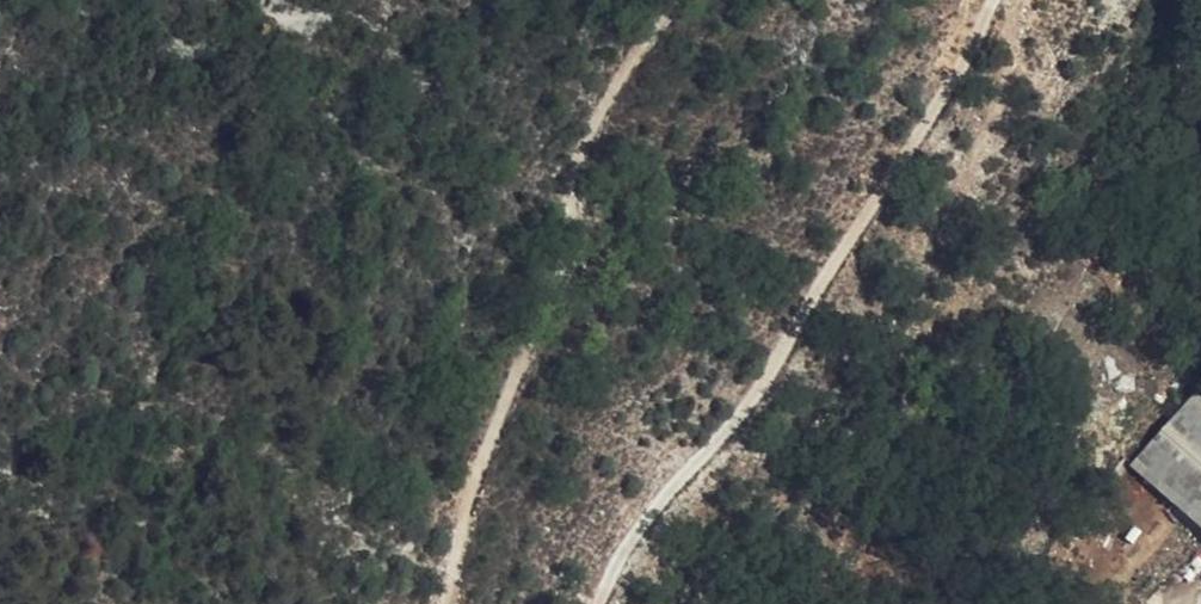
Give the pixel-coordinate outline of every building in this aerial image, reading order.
[(1188,396),(1129,463),(1200,526),(1200,407),(1188,396)]
